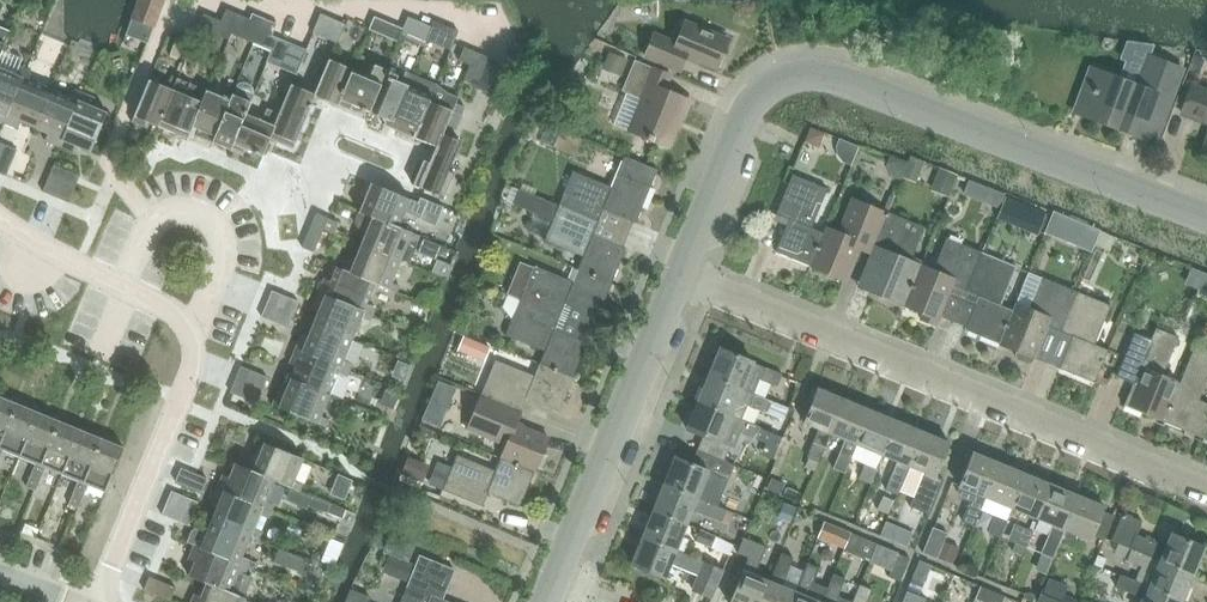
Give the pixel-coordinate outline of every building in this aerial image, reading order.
[(164,0),(139,0),(132,18),(154,26),(164,0)] [(248,27),(251,20),(228,10),(223,22),(236,28),(233,34),(250,41),(255,30),(248,27)] [(267,35),(273,37),(279,24),(254,14),(251,20),(248,27),(255,30),(250,41),(262,46),(267,35)] [(206,15),(201,27),(224,37),(231,39),(233,34),(236,28),(223,22),(206,15)] [(346,25),(322,15),(314,33),(339,44),(346,25)] [(375,17),(371,29),(370,31),(400,43),(402,38),(405,29),(375,17)] [(405,29),(402,38),(426,47),(428,41),(427,41),(433,28),(432,28),(409,18),(405,29)] [(427,41),(428,41),(452,51),(460,32),(435,22),(432,28),(433,28),(427,41)] [(680,71),(686,56),(716,68),(728,39),(686,22),(677,44),(656,35),(647,58),(680,71)] [(194,24),(190,34),(189,37),(219,50),(224,37),(201,27),(194,24)] [(11,32),(0,28),(0,60),(11,32)] [(262,46),(273,51),(268,63),(280,68),(290,44),(273,37),(267,35),(262,46)] [(308,51),(290,44),(280,68),(298,75),(308,51)] [(490,58),(465,48),(460,61),(472,66),(467,77),(479,82),(490,58)] [(609,53),(604,66),(620,74),(626,60),(609,53)] [(1196,57),(1192,68),(1200,71),(1204,60),(1196,57)] [(467,77),(465,83),(489,94),(502,63),(490,58),(479,82),(467,77)] [(317,96),(340,106),(354,70),(330,60),(315,96),(317,96)] [(666,89),(671,76),(635,62),(623,92),(627,93),(614,125),(670,147),(682,117),(685,119),(693,100),(666,89)] [(1138,81),(1087,62),(1070,105),(1147,135),(1167,81),(1142,71),(1138,81)] [(340,106),(352,111),(354,107),(367,112),(370,113),(385,76),(388,69),(375,64),(370,77),(354,70),(340,106)] [(16,75),(0,69),(0,123),(4,125),(27,69),(20,66),(16,75)] [(33,71),(27,69),(4,125),(18,131),(22,122),(35,128),(51,90),(29,81),(33,71)] [(392,122),(400,126),(398,131),(415,138),(430,101),(431,102),(433,96),(433,95),(437,84),(412,74),(408,85),(392,122)] [(167,87),(150,81),(133,122),(139,125),(142,120),(159,127),(174,90),(173,90),(178,79),(178,78),(172,76),(167,87)] [(370,113),(392,122),(408,85),(385,76),(370,113)] [(207,91),(180,80),(178,79),(173,90),(174,90),(159,127),(161,127),(188,139),(193,128),(192,128),(203,103),(202,102),(207,91)] [(216,137),(215,137),(212,143),(231,151),(246,115),(247,115),(252,104),(250,104),(254,94),(255,90),(254,88),(252,86),(249,84),(248,83),(246,83),(243,82),(241,82),(239,83),(238,84),(237,86),(233,96),(231,101),(232,101),(216,137)] [(292,86),(280,115),(279,114),(270,139),(295,149),(317,96),(315,96),(292,86)] [(1192,87),(1181,115),(1206,125),(1206,93),(1192,87)] [(46,142),(59,148),(82,92),(76,90),(72,98),(51,90),(35,128),(49,133),(46,142)] [(193,128),(215,137),(216,137),(232,101),(231,101),(207,91),(202,102),(203,103),(192,128),(193,128)] [(96,98),(82,92),(59,148),(75,154),(78,146),(91,151),(107,113),(92,107),(96,98)] [(437,147),(442,135),(443,135),(456,104),(459,97),(449,94),(444,107),(431,102),(430,101),(415,138),(436,147),(437,147)] [(456,104),(443,135),(449,138),(453,130),(455,131),(465,107),(456,104)] [(263,156),(270,139),(279,114),(267,109),(262,121),(247,115),(246,115),(231,151),(243,156),(246,149),(263,156)] [(810,128),(805,142),(813,146),(821,143),(825,133),(810,128)] [(561,129),(553,147),(576,157),(583,139),(561,129)] [(449,138),(443,135),(442,135),(437,147),(436,147),(429,163),(424,160),(423,161),(414,185),(415,185),(444,197),(454,173),(449,171),(461,142),(449,138)] [(5,146),(0,158),(0,174),(7,177),(18,152),(5,146)] [(612,187),(574,171),(559,206),(600,223),(605,210),(637,223),(659,170),(625,156),(612,187)] [(909,161),(904,175),(917,180),(924,161),(911,156),(909,161)] [(68,172),(55,166),(43,193),(57,198),(68,172)] [(941,168),(932,190),(948,196),(956,175),(945,170),(941,168)] [(81,177),(68,172),(57,198),(70,204),(81,177)] [(789,221),(776,253),(811,267),(824,233),(813,228),(828,190),(793,176),(777,216),(789,221)] [(412,233),(399,227),(405,213),(414,217),(419,204),(410,200),(410,199),(365,180),(359,195),(366,198),(360,212),(412,233)] [(989,187),(982,207),(999,213),(1006,195),(1006,193),(992,188),(989,187)] [(519,190),(513,204),(529,211),(535,196),(519,190)] [(999,213),(998,214),(1039,231),(1047,212),(1006,195),(999,213)] [(811,267),(845,281),(858,250),(870,255),(887,214),(853,200),(840,232),(827,227),(824,233),(811,267)] [(428,201),(420,218),(435,225),(443,207),(428,201)] [(583,257),(577,270),(613,284),(627,249),(595,236),(600,223),(559,206),(545,241),(583,257)] [(325,229),(330,217),(319,212),(314,224),(325,229)] [(369,231),(363,245),(401,261),(401,260),(410,263),(421,236),(412,233),(360,212),(357,219),(357,220),(357,222),(357,223),(358,224),(359,226),(360,227),(362,228),(363,229),(369,231)] [(870,291),(905,305),(918,272),(921,265),(923,261),(911,256),(922,229),(887,214),(870,255),(858,286),(870,291)] [(330,217),(325,229),(334,232),(339,221),(332,218),(330,217)] [(1071,220),(1064,238),(1093,250),(1095,244),(1100,232),(1071,220)] [(325,229),(314,224),(309,235),(320,240),(325,229)] [(1100,232),(1095,244),(1110,250),(1115,237),(1101,232),(1100,232)] [(304,247),(314,251),(316,252),(320,240),(309,235),(304,247)] [(905,305),(922,312),(919,318),(936,325),(940,314),(951,288),(964,294),(981,253),(946,239),(934,270),(921,265),(918,272),(905,305)] [(338,266),(337,267),(390,289),(389,289),(398,293),(401,286),(392,282),(401,261),(363,245),(358,258),(350,255),(344,269),(338,266)] [(442,246),(437,259),(450,264),(455,251),(442,246)] [(978,299),(965,330),(999,344),(1013,311),(1002,306),(1017,268),(981,253),(964,294),(978,299)] [(507,295),(520,300),(520,301),(561,318),(567,304),(599,317),(613,284),(577,270),(572,282),(534,266),(533,267),(521,262),(507,295)] [(326,277),(320,292),(374,314),(376,308),(368,304),(376,284),(389,289),(390,289),(337,267),(332,279),(326,277)] [(1016,303),(1013,311),(999,344),(1017,351),(1015,355),(1017,359),(1028,363),(1033,361),(1034,358),(1035,356),(1047,327),(1060,332),(1077,292),(1041,277),(1029,308),(1016,303)] [(275,290),(269,303),(295,314),(301,300),(275,290)] [(320,308),(315,322),(354,339),(362,318),(371,322),(374,314),(320,292),(315,306),(320,308)] [(1096,345),(1111,306),(1077,292),(1060,332),(1073,338),(1060,369),(1094,383),(1108,350),(1096,345)] [(556,330),(561,318),(520,301),(520,300),(507,295),(502,308),(511,321),(505,335),(544,351),(539,363),(573,377),(588,343),(556,330)] [(269,303),(264,317),(290,327),(295,314),(269,303)] [(1124,406),(1164,423),(1177,392),(1176,392),(1159,384),(1178,338),(1176,337),(1181,325),(1161,316),(1156,329),(1157,329),(1152,341),(1135,334),(1117,377),(1134,384),(1124,406)] [(303,333),(297,348),(351,370),(353,364),(345,360),(354,339),(315,322),(309,336),(303,333)] [(463,336),(458,350),(467,353),(472,340),(463,336)] [(1164,423),(1205,440),(1206,435),(1206,404),(1198,401),(1206,379),(1206,351),(1195,346),(1176,392),(1177,392),(1164,423)] [(297,365),(292,378),(331,394),(339,374),(348,377),(351,370),(297,348),(291,363),(297,365)] [(721,350),(710,376),(755,395),(756,394),(762,379),(777,386),(782,375),(721,350)] [(559,412),(573,377),(539,363),(534,376),(496,360),(482,395),(522,412),(527,399),(559,412)] [(243,366),(238,379),(264,390),(269,377),(243,366)] [(587,396),(591,376),(577,373),(573,393),(587,396)] [(756,394),(755,395),(710,376),(699,402),(743,420),(743,419),(749,406),(766,413),(772,401),(756,394)] [(280,389),(274,404),(319,422),(328,426),(331,419),(322,415),(331,394),(292,378),(286,391),(280,389)] [(259,403),(264,390),(238,379),(232,391),(259,403)] [(818,389),(804,423),(819,429),(807,457),(819,462),(831,434),(830,433),(844,399),(818,389)] [(505,446),(500,458),(535,473),(549,437),(517,424),(522,412),(482,395),(467,431),(505,446)] [(17,404),(0,397),(0,446),(17,404)] [(852,457),(857,445),(872,411),(844,399),(830,433),(831,434),(845,440),(833,468),(845,473),(852,457)] [(722,442),(728,428),(756,439),(761,427),(743,419),(743,420),(699,402),(688,430),(703,436),(698,449),(724,460),(731,445),(722,442)] [(3,452),(20,459),(39,413),(17,404),(0,446),(0,450),(3,452)] [(425,410),(419,422),(432,428),(435,420),(433,413),(425,410)] [(897,421),(872,411),(857,445),(852,457),(866,463),(878,468),(883,455),(897,421)] [(39,413),(20,459),(36,465),(41,467),(60,421),(39,413)] [(46,469),(63,476),(81,430),(60,421),(41,467),(46,469)] [(898,494),(909,466),(923,432),(897,421),(883,455),(897,462),(886,489),(897,494),(898,494)] [(775,425),(772,432),(783,437),(788,426),(782,423),(775,425)] [(103,439),(81,430),(63,476),(79,482),(84,485),(103,439)] [(925,506),(951,444),(923,432),(909,466),(924,473),(913,501),(925,506)] [(106,494),(125,448),(103,439),(84,485),(89,487),(106,494)] [(304,458),(266,442),(260,457),(254,454),(248,468),(275,480),(275,481),(290,488),(300,492),(303,485),(295,482),(304,458)] [(675,458),(664,484),(699,498),(705,483),(725,491),(736,465),(724,460),(698,449),(691,465),(675,458)] [(986,499),(985,498),(999,464),(988,459),(989,456),(988,453),(981,449),(977,451),(976,454),(974,453),(960,486),(961,487),(957,497),(971,503),(965,516),(969,524),(975,527),(986,499)] [(188,455),(184,467),(208,476),(212,463),(188,455)] [(488,492),(521,506),(535,473),(500,458),(495,470),(457,455),(452,467),(439,461),(430,483),(483,505),(488,492)] [(408,457),(401,474),(422,482),(428,465),(408,457)] [(224,475),(219,489),(271,510),(274,504),(267,501),(275,481),(275,480),(248,468),(237,463),(231,478),(224,475)] [(866,463),(859,479),(871,484),(878,468),(866,463)] [(987,498),(1012,508),(1026,475),(999,464),(985,498),(986,499),(987,498)] [(36,465),(31,476),(41,480),(46,469),(41,467),(36,465)] [(204,492),(209,479),(182,468),(177,482),(204,492)] [(337,472),(332,485),(351,493),(356,481),(337,472)] [(1012,508),(1038,519),(1052,486),(1026,475),(1012,508)] [(26,488),(32,490),(36,492),(41,480),(31,476),(26,488)] [(772,479),(766,492),(779,498),(785,485),(772,479)] [(79,482),(74,494),(84,498),(89,487),(84,485),(79,482)] [(664,484),(654,510),(688,525),(694,510),(722,521),(727,509),(699,498),(664,484)] [(1078,496),(1052,486),(1038,519),(1052,525),(1047,537),(1060,542),(1064,530),(1078,496)] [(214,519),(259,538),(271,510),(219,489),(212,504),(219,506),(214,519)] [(886,489),(880,503),(891,508),(897,494),(886,489)] [(173,492),(168,503),(195,514),(200,502),(173,492)] [(74,494),(69,506),(74,508),(79,510),(84,498),(74,494)] [(1092,542),(1106,508),(1078,496),(1064,530),(1092,542)] [(190,526),(195,514),(168,503),(164,515),(190,526)] [(330,504),(326,512),(342,519),(346,510),(330,504)] [(0,512),(0,517),(13,522),(18,510),(3,505),(0,512)] [(654,510),(642,537),(677,551),(677,550),(688,525),(654,510)] [(988,532),(1001,537),(1007,521),(995,515),(988,532)] [(1113,541),(1132,549),(1195,575),(1205,549),(1172,535),(1167,547),(1138,535),(1143,522),(1124,515),(1113,541)] [(188,541),(196,544),(248,566),(255,568),(257,562),(244,556),(253,535),(214,519),(208,535),(202,532),(195,530),(192,531),(188,541)] [(824,521),(817,537),(831,543),(837,527),(824,521)] [(26,523),(23,533),(36,537),(39,529),(26,523)] [(899,526),(893,540),(908,546),(913,532),(899,526)] [(1021,526),(1015,543),(1027,548),(1033,531),(1021,526)] [(923,553),(937,559),(948,533),(933,527),(923,553)] [(945,545),(963,550),(967,533),(950,528),(945,545)] [(701,530),(696,542),(710,548),(711,546),(715,536),(701,530)] [(390,536),(383,552),(403,560),(408,562),(411,554),(414,546),(390,536)] [(693,589),(712,597),(723,569),(677,550),(677,551),(642,537),(631,563),(633,564),(632,568),(633,571),(641,575),(645,573),(646,570),(666,578),(671,563),(699,575),(693,589)] [(744,537),(737,553),(748,558),(755,542),(744,537)] [(1047,537),(1040,553),(1053,558),(1060,542),(1047,537)] [(330,539),(322,561),(335,566),(343,544),(330,539)] [(748,558),(743,571),(730,601),(761,601),(769,582),(755,576),(766,546),(755,542),(748,558)] [(1015,543),(1011,551),(1023,556),(1027,548),(1015,543)] [(245,572),(248,566),(196,544),(190,561),(196,563),(191,575),(191,576),(208,584),(209,582),(230,590),(238,569),(245,572)] [(1141,567),(1136,580),(1135,582),(1183,601),(1195,575),(1132,549),(1127,561),(1141,567)] [(796,593),(795,592),(782,587),(794,557),(782,552),(769,582),(761,601),(792,601),(796,593)] [(411,601),(443,601),(442,601),(456,569),(420,553),(418,557),(415,565),(402,598),(411,601)] [(898,553),(889,577),(901,582),(910,558),(898,553)] [(1102,567),(1105,559),(1098,556),(1095,564),(1102,567)] [(925,582),(932,565),(919,560),(912,577),(925,582)] [(403,563),(397,579),(407,582),(412,567),(403,563)] [(796,593),(792,601),(822,601),(827,590),(828,588),(814,583),(820,568),(808,563),(804,572),(795,592),(796,593)] [(834,573),(827,590),(838,595),(846,578),(834,573)] [(1183,601),(1135,582),(1136,580),(1121,575),(1116,587),(1146,599),(1144,601),(1183,601)] [(179,587),(151,576),(145,589),(173,601),(179,587)] [(208,584),(203,597),(197,594),(193,601),(246,601),(248,598),(237,593),(230,590),(209,582),(208,584)] [(860,584),(853,601),(867,601),(872,589),(860,584)] [(975,599),(981,601),(986,601),(991,590),(980,586),(975,599)] [(1037,601),(1078,601),(1064,595),(1046,588),(1043,587),(1037,601)] [(351,590),(346,601),(369,601),(371,598),(351,590)] [(822,601),(852,601),(838,596),(838,595),(827,590),(822,601)] [(908,591),(903,601),(925,601),(926,598),(908,591)]
